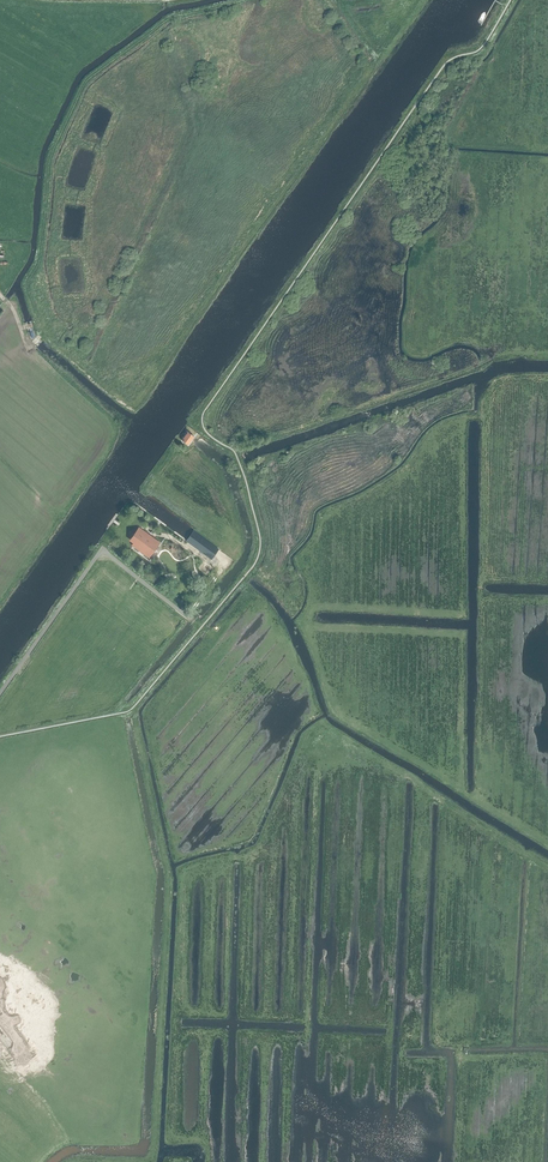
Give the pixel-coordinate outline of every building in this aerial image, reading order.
[(188,445),(194,437),(188,432),(182,441),(188,445)] [(149,557),(149,556),(152,552),(159,543),(143,531),(142,531),(143,531),(140,535),(135,532),(132,538),(140,543),(137,547),(136,548),(149,557)] [(211,559),(215,554),(218,549),(193,531),(193,532),(187,540),(186,541),(211,559)]
